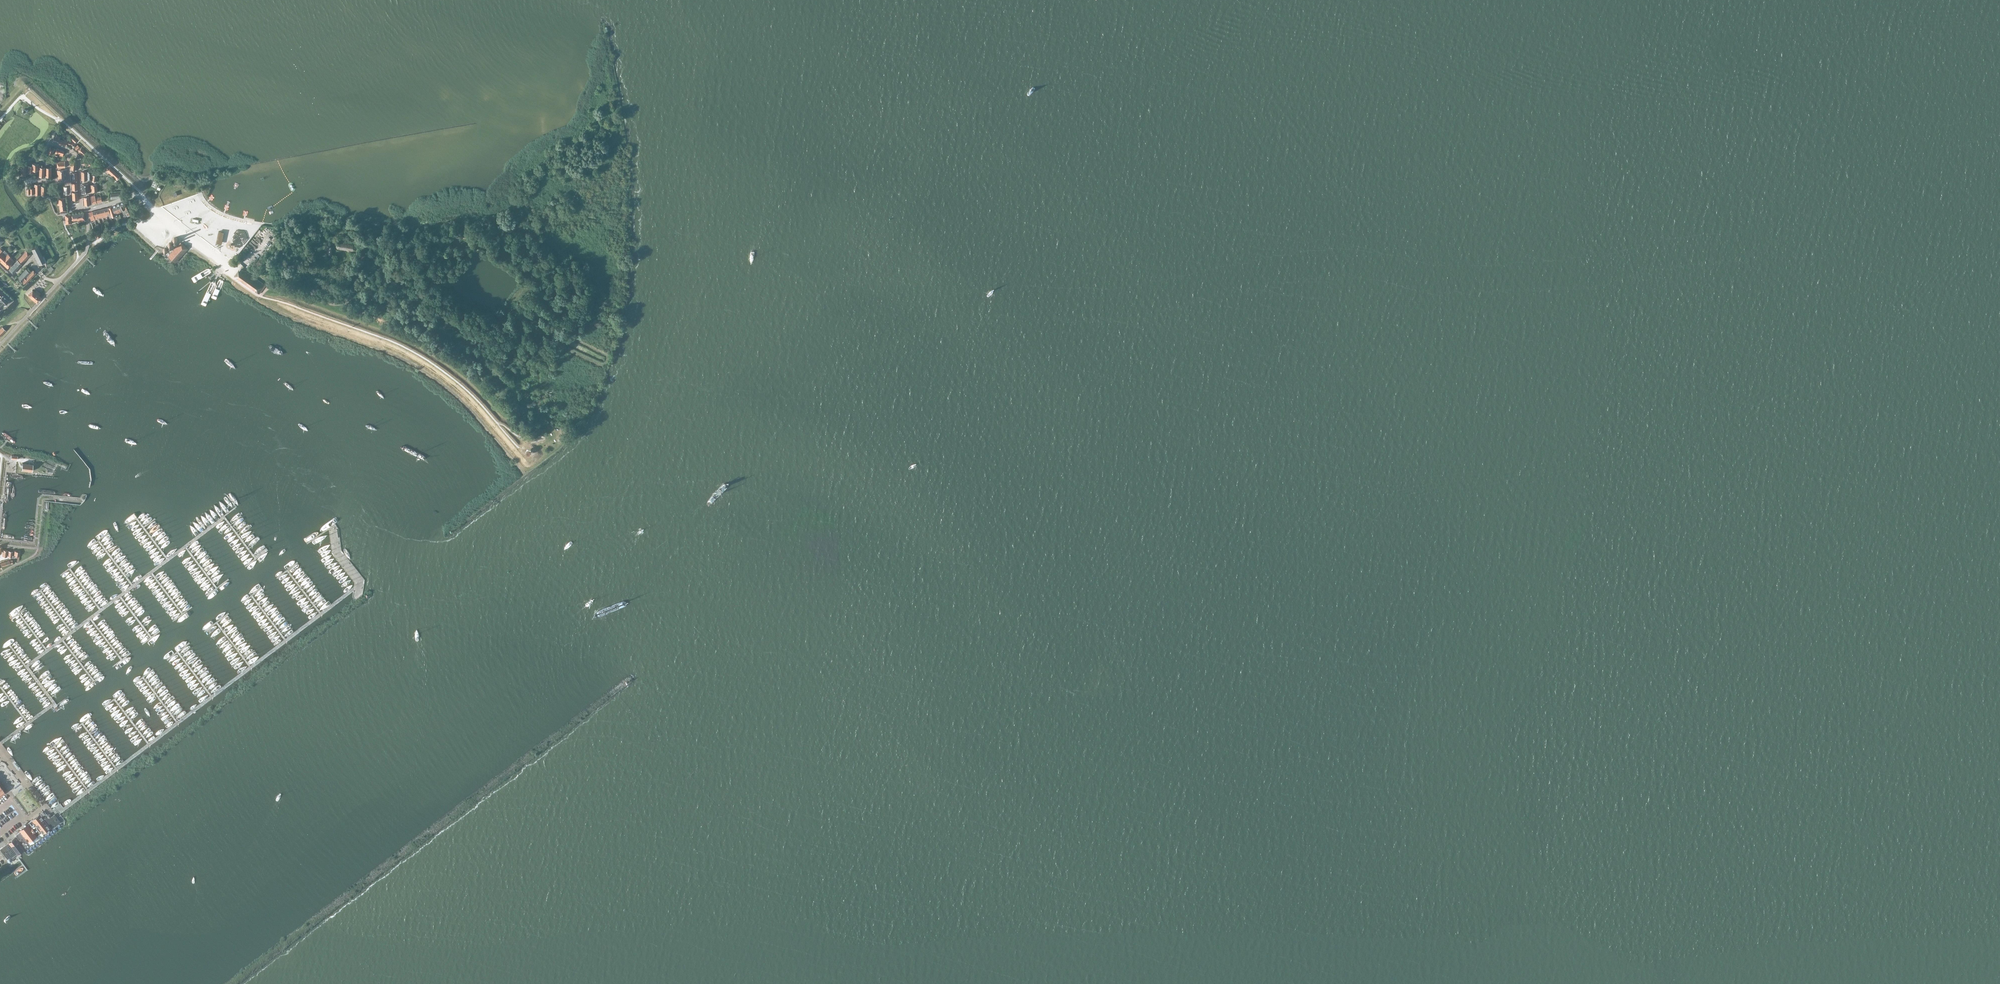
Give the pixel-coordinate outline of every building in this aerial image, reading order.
[(53,153),(56,154),(55,155),(57,156),(58,155),(63,156),(64,151),(57,148),(56,149),(50,147),(48,153),(52,155),(53,153)] [(84,156),(88,152),(82,147),(79,151),(80,152),(79,153),(82,156),(83,155),(84,156)] [(27,166),(26,173),(36,174),(37,171),(39,171),(39,164),(32,164),(32,166),(27,166)] [(120,176),(110,167),(107,171),(112,176),(117,180),(120,176)] [(87,180),(92,180),(92,181),(96,181),(97,175),(93,175),(92,171),(87,171),(87,180)] [(89,184),(82,184),(83,193),(85,193),(85,194),(88,194),(88,193),(89,193),(90,192),(89,184)] [(58,205),(60,205),(61,211),(66,211),(65,198),(59,198),(59,200),(57,200),(58,205)] [(124,201),(116,205),(119,212),(127,209),(124,201)] [(116,216),(117,216),(117,214),(116,214),(119,212),(116,205),(109,207),(111,216),(112,217),(115,216),(115,218),(116,217),(116,216)] [(184,253),(188,249),(188,248),(186,245),(185,246),(181,242),(176,247),(172,252),(168,256),(175,262),(179,258),(184,253)] [(44,262),(46,261),(43,256),(38,246),(31,249),(39,265),(41,263),(42,265),(45,264),(44,262)] [(4,265),(7,268),(14,261),(11,258),(11,257),(8,254),(7,253),(5,250),(4,250),(3,249),(1,247),(0,248),(0,262),(4,265)] [(26,251),(17,260),(15,262),(9,269),(13,274),(20,266),(22,264),(30,255),(26,251)] [(21,281),(25,285),(36,273),(33,270),(30,273),(25,268),(17,277),(21,281)] [(40,294),(36,290),(34,292),(32,290),(27,295),(36,303),(40,299),(41,298),(39,296),(40,294)] [(9,301),(3,295),(0,297),(0,309),(9,301)] [(22,470),(32,471),(33,464),(22,463),(22,466),(22,470)] [(50,827),(54,824),(55,825),(60,822),(54,814),(50,817),(51,816),(51,815),(50,814),(49,814),(48,814),(43,818),(39,814),(30,821),(31,823),(19,832),(25,841),(40,830),(42,834),(44,832),(44,833),(45,833),(46,833),(47,833),(48,833),(48,832),(49,831),(49,830),(49,829),(50,828),(50,827)] [(10,862),(11,862),(12,861),(12,860),(12,859),(19,854),(24,850),(14,837),(0,849),(7,859),(7,860),(7,861),(8,861),(8,862),(9,862),(10,862)]
